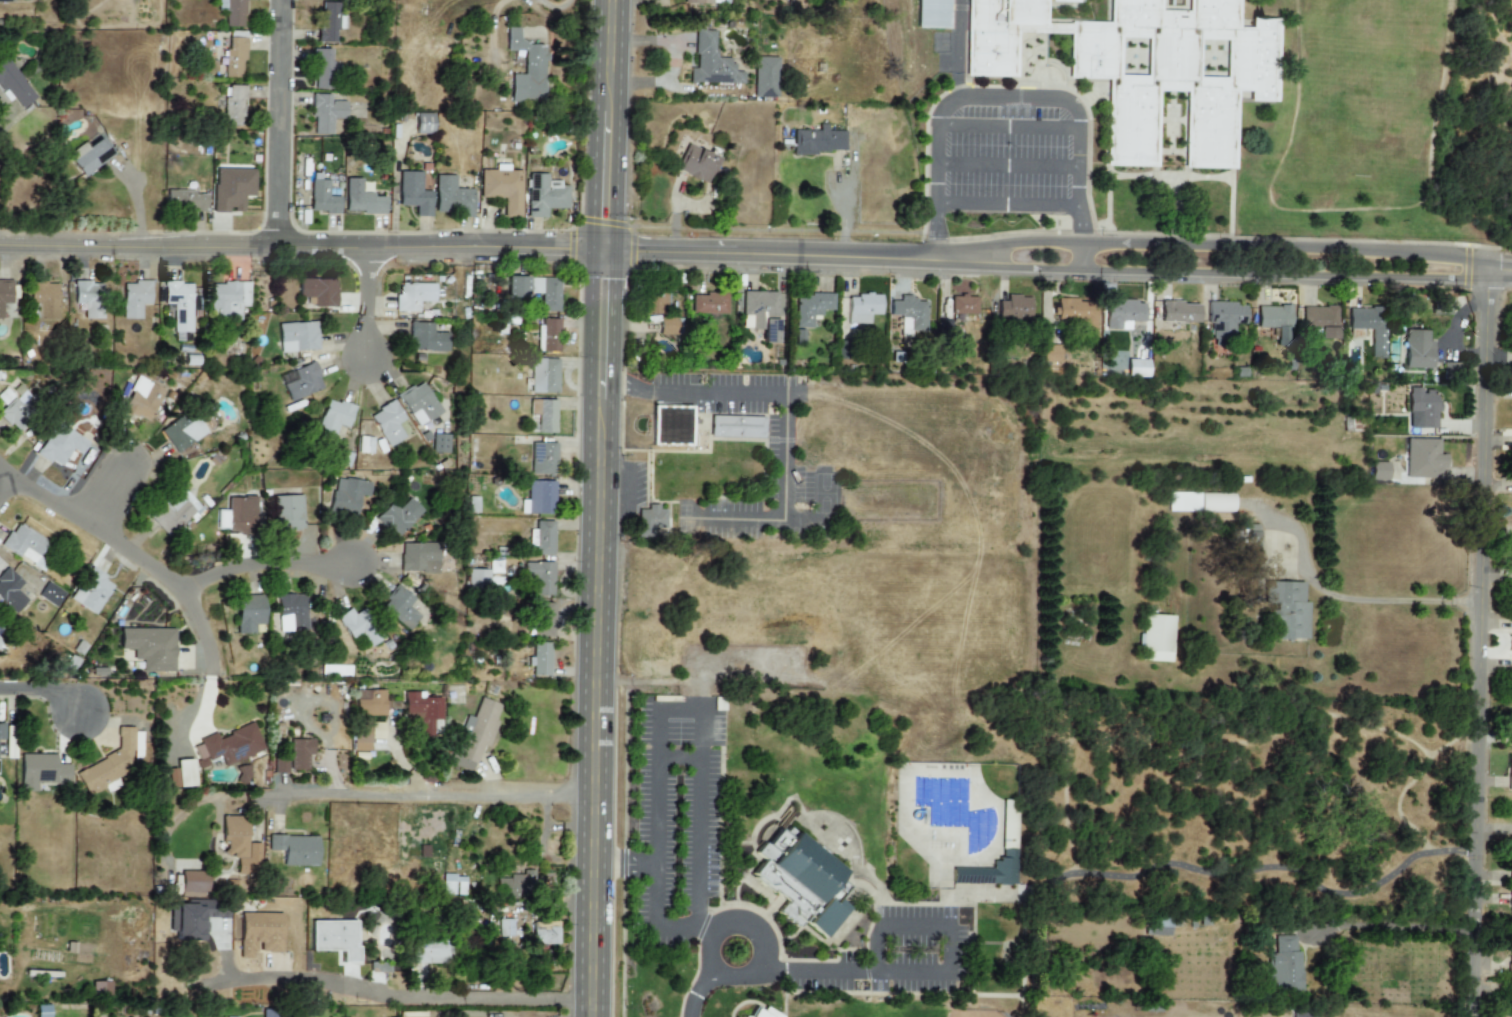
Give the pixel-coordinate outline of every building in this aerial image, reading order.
[(245,27),(245,0),(226,0),(226,27),(245,27)] [(949,0),(919,0),(918,28),(948,29),(949,0)] [(964,76),(1019,77),(1019,34),(1068,34),(1067,80),(1106,81),(1105,166),(1160,167),(1161,94),(1183,94),(1182,166),(1237,167),(1237,93),(1248,93),(1248,101),(1277,102),(1278,20),(1253,19),(1251,27),(1242,27),(1242,0),(1185,0),(1185,8),(1161,8),(1161,0),(1112,0),(1112,22),(1044,21),(1044,0),(965,0),(964,76)] [(318,42),(334,43),(334,29),(344,30),(344,16),(338,16),(338,3),(319,2),(318,42)] [(537,102),(538,45),(512,44),(513,28),(500,28),(500,52),(518,52),(517,75),(505,75),(505,101),(537,102)] [(740,85),(741,72),(730,72),(730,59),(712,58),(713,31),(693,30),(692,69),(687,69),(686,83),(740,85)] [(244,38),(227,38),(226,78),(243,78),(244,38)] [(331,50),(313,50),(314,90),(332,90),(331,50)] [(775,58),(752,58),(751,97),(775,98),(775,58)] [(7,60),(0,65),(0,86),(18,111),(35,98),(7,60)] [(244,86),(225,86),(225,126),(243,126),(244,86)] [(345,102),(329,102),(329,95),(312,94),(312,135),(331,135),(331,119),(345,119),(345,102)] [(431,114),(414,114),(413,134),(431,135),(431,114)] [(794,130),(793,153),(845,154),(845,132),(826,131),(826,125),(819,125),(819,131),(794,130)] [(82,143),(66,155),(84,177),(117,151),(103,134),(86,147),(82,143)] [(718,158),(686,144),(675,170),(706,184),(718,158)] [(213,213),(231,213),(231,212),(243,213),(243,197),(253,197),(254,170),(214,169),(213,213)] [(520,171),(479,171),(479,198),(502,198),(503,217),(520,217),(520,171)] [(431,192),(420,191),(421,172),(399,172),(398,206),(415,207),(415,217),(430,217),(431,192)] [(526,218),(545,218),(545,209),(567,209),(566,186),(559,186),(559,181),(545,181),(545,174),(526,175),(526,218)] [(455,189),(455,176),(435,176),(435,214),(472,214),(472,189),(455,189)] [(344,214),(384,214),(385,197),(371,197),(371,193),(360,193),(361,179),(345,179),(344,214)] [(339,197),(327,197),(328,181),(310,180),(309,213),(339,213),(339,197)] [(167,192),(166,208),(185,208),(185,212),(206,213),(207,192),(167,192)] [(528,277),(507,277),(507,298),(527,299),(528,277)] [(532,278),(532,294),(541,294),(540,312),(558,312),(559,278),(532,278)] [(335,308),(336,280),(298,279),(297,297),(307,298),(306,307),(335,308)] [(0,280),(0,319),(2,319),(2,304),(12,304),(11,280),(0,280)] [(122,319),(141,319),(141,304),(151,304),(151,282),(122,282),(122,319)] [(174,304),(175,341),(192,341),(192,282),(164,283),(164,304),(174,304)] [(102,283),(74,283),(74,304),(84,304),(84,319),(102,319),(102,283)] [(249,307),(249,283),(212,283),(212,319),(241,319),(241,307),(249,307)] [(432,302),(433,284),(396,283),(395,311),(417,312),(417,302),(432,302)] [(57,319),(57,284),(29,285),(29,304),(34,304),(35,320),(57,319)] [(668,290),(646,290),(646,315),(668,315),(668,290)] [(761,343),(776,344),(776,293),(742,292),(742,329),(762,329),(761,343)] [(833,294),(796,293),(795,328),(811,329),(812,316),(821,316),(821,310),(833,310),(833,294)] [(691,295),(692,314),(727,314),(726,294),(691,295)] [(880,315),(880,296),(848,296),(847,324),(869,324),(869,315),(880,315)] [(926,302),(914,302),(914,296),(900,296),(900,302),(890,302),(889,315),(901,315),(900,337),(910,337),(910,331),(925,331),(926,302)] [(950,314),(976,315),(977,297),(951,296),(950,314)] [(1030,297),(1006,296),(1006,302),(997,302),(997,321),(1029,322),(1030,297)] [(1094,303),(1078,303),(1078,299),(1057,299),(1056,325),(1094,326),(1094,303)] [(1142,321),(1143,302),(1105,300),(1104,329),(1128,330),(1129,321),(1142,321)] [(1198,303),(1164,303),(1164,330),(1183,330),(1184,322),(1198,323),(1198,303)] [(1245,304),(1209,303),(1208,340),(1233,341),(1233,324),(1244,325),(1245,304)] [(1258,328),(1276,328),(1277,347),(1288,347),(1287,328),(1291,327),(1291,306),(1257,307),(1258,328)] [(1336,307),(1302,308),(1302,328),(1310,328),(1310,334),(1317,334),(1317,340),(1337,340),(1336,307)] [(1348,329),(1371,330),(1371,359),(1383,359),(1384,309),(1349,308),(1348,329)] [(659,335),(676,335),(676,319),(660,318),(659,335)] [(559,320),(542,320),(541,352),(559,353),(559,320)] [(445,352),(445,333),(430,333),(431,323),(408,322),(408,351),(445,352)] [(279,324),(279,352),(317,351),(316,323),(279,324)] [(1432,341),(1427,341),(1427,331),(1405,331),(1404,368),(1431,368),(1432,341)] [(531,392),(557,393),(558,360),(531,359),(531,392)] [(1147,360),(1127,360),(1126,377),(1147,377),(1147,360)] [(288,401),(323,390),(314,363),(279,375),(288,401)] [(147,423),(164,390),(137,376),(120,409),(147,423)] [(414,427),(439,414),(422,381),(397,394),(414,427)] [(1436,429),(1435,412),(1437,412),(1437,390),(1422,390),(1422,388),(1408,388),(1409,429),(1436,429)] [(38,407),(28,398),(21,405),(4,389),(0,393),(0,403),(4,406),(0,411),(0,417),(15,432),(38,407)] [(353,407),(327,399),(316,432),(333,438),(338,425),(347,427),(353,407)] [(555,434),(556,401),(530,400),(530,415),(538,416),(538,433),(555,434)] [(387,447),(403,437),(395,425),(403,420),(392,401),(367,416),(387,447)] [(692,406),(652,405),(652,441),(691,442),(692,406)] [(196,416),(187,421),(184,416),(161,429),(174,453),(207,435),(196,416)] [(709,438),(762,439),(763,417),(710,416),(709,438)] [(80,455),(88,443),(65,427),(59,435),(51,430),(35,453),(59,468),(66,457),(70,460),(76,452),(80,455)] [(430,453),(446,453),(447,435),(431,434),(430,453)] [(1442,479),(1443,455),(1438,455),(1439,440),(1406,439),(1406,478),(1442,479)] [(556,443),(531,443),(531,475),(557,475),(556,443)] [(1371,481),(1388,481),(1388,463),(1371,463),(1371,481)] [(367,481),(332,479),(330,510),(356,512),(357,496),(366,497),(367,481)] [(527,514),(554,514),(555,481),(528,481),(527,514)] [(185,518),(193,524),(204,507),(181,491),(175,500),(170,496),(151,524),(171,538),(185,518)] [(1231,513),(1232,494),(1168,493),(1168,512),(1231,513)] [(301,496),(274,496),(275,531),(302,530),(301,496)] [(256,498),(228,497),(228,511),(218,510),(217,532),(255,533),(256,498)] [(388,502),(373,518),(394,538),(419,511),(406,499),(396,510),(388,502)] [(665,507),(647,507),(647,510),(638,510),(638,537),(652,537),(652,529),(665,528),(665,507)] [(553,555),(553,522),(536,521),(535,555),(553,555)] [(1,546),(32,566),(47,543),(16,523),(1,546)] [(1257,547),(1258,527),(1236,527),(1235,547),(1257,547)] [(435,544),(398,543),(398,572),(435,572),(435,544)] [(553,596),(553,563),(523,563),(523,580),(532,580),(532,596),(553,596)] [(23,583),(7,569),(0,576),(0,601),(14,614),(27,601),(16,590),(23,583)] [(114,583),(90,569),(72,601),(95,615),(114,583)] [(487,570),(467,569),(466,590),(487,591),(487,570)] [(38,596),(55,607),(64,593),(47,582),(38,596)] [(1302,583),(1262,582),(1262,605),(1270,605),(1270,640),(1306,640),(1307,602),(1302,602),(1302,583)] [(379,609),(406,630),(417,616),(406,607),(413,599),(396,586),(379,609)] [(277,595),(277,632),(305,631),(304,594),(277,595)] [(236,634),(255,633),(254,625),(263,625),(263,595),(235,596),(236,634)] [(553,637),(554,604),(534,603),(533,636),(553,637)] [(350,641),(361,634),(368,646),(381,639),(361,606),(337,620),(350,641)] [(1173,616),(1141,615),(1139,661),(1171,662),(1173,616)] [(174,630),(120,628),(119,650),(133,650),(133,660),(142,660),(142,672),(173,673),(174,630)] [(532,676),(550,676),(550,643),(533,643),(533,657),(528,657),(527,667),(532,667),(532,676)] [(351,666),(322,666),(322,677),(350,677),(351,666)] [(385,690),(356,690),(356,716),(385,716),(385,690)] [(441,698),(419,698),(419,692),(404,692),(405,717),(419,717),(419,737),(434,737),(433,721),(441,721),(441,698)] [(502,705),(480,698),(472,718),(467,716),(449,766),(472,774),(482,746),(487,748),(502,705)] [(354,752),(369,752),(370,721),(355,721),(354,752)] [(224,767),(264,752),(254,723),(217,737),(216,735),(192,744),(200,766),(221,759),(224,767)] [(76,773),(88,796),(105,788),(118,788),(118,778),(132,770),(125,757),(133,753),(136,758),(141,758),(141,741),(134,728),(117,727),(117,751),(76,773)] [(313,740),(287,739),(287,757),(274,756),(274,773),(288,774),(288,770),(308,771),(308,756),(313,756),(313,740)] [(56,755),(22,754),(21,792),(37,793),(37,783),(70,784),(70,765),(56,765),(56,755)] [(177,761),(178,787),(194,786),(193,760),(177,761)] [(247,844),(247,817),(222,817),(222,843),(226,843),(226,856),(237,856),(237,869),(260,869),(260,844),(247,844)] [(843,871),(779,823),(756,855),(763,859),(751,876),(786,901),(778,912),(798,927),(807,914),(811,917),(821,903),(820,901),(843,871)] [(318,837),(269,836),(269,851),(283,852),(283,866),(317,867),(318,837)] [(993,869),(952,868),(952,884),(1016,885),(1016,849),(1002,849),(1002,860),(993,860),(993,869)] [(535,871),(523,870),(523,877),(496,877),(496,898),(534,899),(535,871)] [(206,897),(206,871),(180,872),(181,898),(206,897)] [(464,876),(443,876),(442,894),(464,894),(464,876)] [(823,939),(847,909),(836,900),(832,905),(825,900),(805,924),(823,939)] [(282,914),(240,913),(239,959),(256,959),(256,953),(281,953),(282,914)] [(1149,937),(1170,937),(1170,919),(1149,918),(1149,937)] [(499,937),(514,937),(513,919),(499,920),(499,937)] [(358,921),(311,920),(310,951),(342,951),(342,963),(357,963),(358,921)] [(559,944),(559,922),(533,922),(533,945),(559,944)] [(1299,951),(1295,951),(1295,936),(1275,936),(1276,947),(1267,947),(1269,985),(1300,984),(1299,951)] [(413,965),(451,963),(450,941),(412,943),(413,965)] [(110,982),(93,983),(93,995),(110,994),(110,982)] [(37,1006),(37,1016),(50,1016),(50,1005),(37,1006)]
